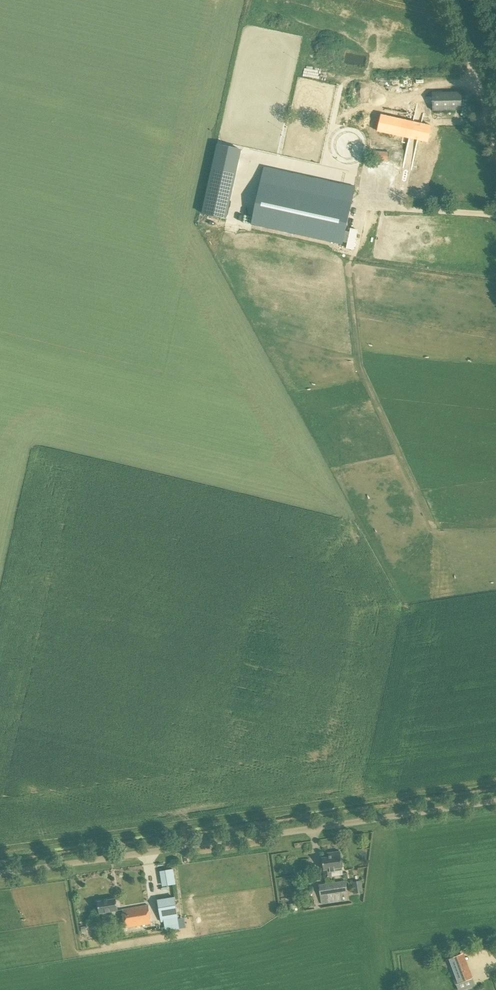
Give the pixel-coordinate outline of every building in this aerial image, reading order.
[(433,111),(461,110),(461,92),(433,92),(433,111)] [(382,117),(378,134),(409,141),(413,124),(382,117)] [(428,127),(420,125),(416,143),(427,145),(429,136),(427,136),(428,127)] [(388,162),(389,152),(375,151),(375,161),(388,162)] [(215,154),(213,164),(237,170),(239,160),(215,154)] [(342,245),(353,191),(263,171),(251,224),(342,245)] [(325,877),(331,877),(331,872),(342,871),(340,851),(331,853),(332,857),(322,858),(325,877)] [(165,886),(175,884),(173,869),(163,870),(165,886)] [(321,904),(343,901),(342,893),(347,892),(346,880),(318,884),(321,904)] [(361,882),(352,883),(354,895),(363,893),(361,882)] [(305,889),(305,900),(314,900),(313,889),(305,889)] [(158,899),(161,921),(178,919),(175,897),(158,899)] [(108,924),(107,920),(108,919),(107,913),(118,911),(116,898),(97,901),(99,914),(98,915),(99,921),(101,921),(101,925),(108,924)] [(126,928),(152,924),(148,904),(123,909),(126,928)] [(151,943),(149,930),(139,932),(141,944),(151,943)] [(459,981),(475,975),(466,950),(451,956),(459,981)] [(442,969),(448,967),(446,961),(440,963),(442,969)] [(472,978),(456,984),(458,989),(463,989),(475,985),(472,978)]
